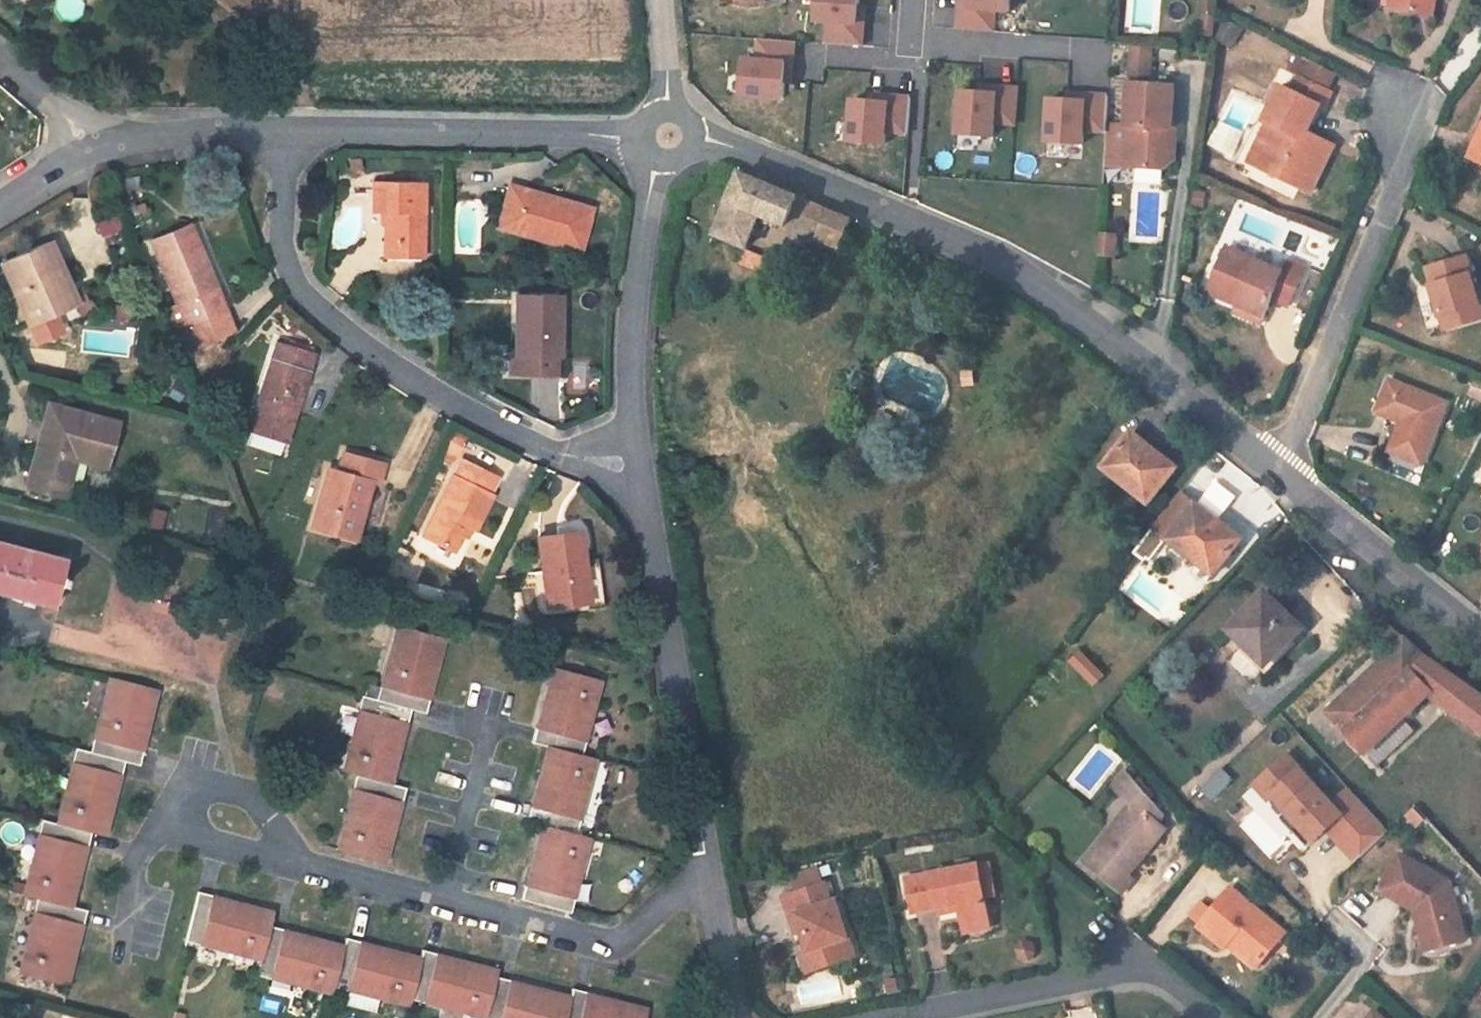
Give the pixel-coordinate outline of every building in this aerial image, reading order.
[(815,22),(828,23),(826,44),(862,47),(863,24),(857,23),(859,0),(816,0),(815,22)] [(966,7),(960,7),(958,30),(993,32),(995,10),(1009,12),(1010,0),(967,0),(966,7)] [(1433,16),(1436,0),(1383,0),(1381,6),(1397,9),(1397,10),(1433,16)] [(1216,18),(1205,17),(1202,33),(1213,35),(1216,18)] [(1242,29),(1225,21),(1218,34),(1235,42),(1242,29)] [(794,66),(795,43),(756,41),(755,59),(742,58),(739,97),(783,100),(785,65),(794,66)] [(1150,48),(1132,46),(1130,74),(1148,76),(1150,48)] [(1312,62),(1304,80),(1326,91),(1335,73),(1312,62)] [(1130,74),(1130,84),(1147,85),(1148,76),(1130,74)] [(1255,165),(1311,192),(1334,147),(1317,138),(1315,142),(1305,137),(1320,106),(1324,109),(1331,93),(1326,91),(1304,80),(1299,77),(1292,92),(1282,87),(1265,121),(1268,123),(1274,126),(1255,165)] [(1171,130),(1174,87),(1147,85),(1130,84),(1129,84),(1126,126),(1107,126),(1104,167),(1126,168),(1128,147),(1138,147),(1136,169),(1165,171),(1174,162),(1175,145),(1168,145),(1168,130),(1171,130)] [(958,91),(955,134),(993,137),(993,123),(1014,124),(1016,88),(995,87),(994,94),(978,93),(958,91)] [(1047,98),(1045,141),(1083,144),(1084,129),(1104,130),(1106,95),(1085,94),(1085,100),(1068,99),(1047,98)] [(908,134),(911,97),(883,95),(882,100),(849,98),(847,142),(885,144),(886,133),(908,134)] [(1248,161),(1255,165),(1274,126),(1268,123),(1248,161)] [(1168,130),(1168,145),(1175,145),(1176,130),(1171,130),(1168,130)] [(1469,158),(1480,164),(1480,130),(1469,158)] [(1138,147),(1128,147),(1126,168),(1136,169),(1138,147)] [(789,226),(801,199),(742,174),(717,234),(747,247),(762,215),(789,226)] [(423,182),(374,181),(373,212),(385,213),(384,258),(421,259),(423,182)] [(525,190),(510,186),(498,228),(579,251),(591,209),(556,199),(554,205),(523,196),(525,190)] [(554,205),(556,199),(525,190),(523,196),(554,205)] [(820,207),(801,199),(789,226),(809,234),(820,207)] [(852,220),(820,207),(809,234),(841,247),(852,220)] [(194,346),(233,330),(224,308),(216,311),(198,267),(205,264),(189,225),(151,241),(177,304),(160,311),(167,329),(185,323),(185,324),(194,346)] [(1114,236),(1100,235),(1098,255),(1113,256),(1114,236)] [(0,262),(28,326),(53,315),(48,301),(68,292),(60,271),(62,270),(49,240),(0,262)] [(1226,248),(1208,292),(1238,305),(1265,316),(1273,299),(1276,292),(1292,299),(1306,268),(1288,260),(1282,272),(1226,248)] [(745,252),(740,264),(770,276),(774,267),(768,264),(769,262),(745,252)] [(1480,319),(1480,306),(1467,257),(1428,269),(1446,329),(1480,319)] [(216,311),(224,308),(205,264),(198,267),(216,311)] [(68,292),(48,301),(53,315),(74,306),(68,292)] [(1289,306),(1292,299),(1276,292),(1273,299),(1289,306)] [(558,315),(559,297),(515,296),(514,353),(509,353),(508,374),(563,374),(563,316),(558,315)] [(1262,324),(1265,316),(1238,305),(1235,313),(1262,324)] [(175,327),(184,349),(194,346),(185,324),(175,327)] [(286,442),(314,355),(275,343),(247,430),(286,442)] [(963,373),(964,385),(974,384),(973,372),(963,373)] [(1422,464),(1446,403),(1389,380),(1376,412),(1401,422),(1390,452),(1422,464)] [(1477,380),(1471,395),(1480,399),(1480,381),(1477,380)] [(105,466),(117,422),(48,404),(42,427),(48,429),(46,440),(39,438),(26,487),(65,497),(75,458),(105,466)] [(894,418),(884,413),(879,423),(890,427),(894,418)] [(48,429),(42,427),(39,438),(46,440),(48,429)] [(1177,469),(1132,433),(1105,466),(1120,478),(1119,480),(1149,504),(1177,469)] [(385,464),(344,453),(339,471),(330,469),(313,528),(353,539),(370,480),(379,483),(385,464)] [(497,477),(461,460),(423,537),(453,552),(466,526),(474,530),(491,495),(489,494),(497,477)] [(1200,562),(1216,573),(1242,540),(1196,505),(1179,492),(1151,527),(1168,541),(1199,563),(1200,562)] [(587,602),(578,532),(537,537),(546,607),(587,602)] [(54,603),(64,561),(0,544),(0,589),(54,603)] [(0,589),(0,594),(52,608),(54,603),(0,589)] [(1266,592),(1229,630),(1267,666),(1304,628),(1266,592)] [(442,637),(402,627),(398,645),(394,645),(383,687),(393,690),(389,704),(376,701),(374,700),(370,715),(364,713),(359,731),(356,730),(344,773),(355,775),(369,779),(364,794),(358,792),(353,810),(350,809),(339,851),(382,863),(398,803),(401,803),(405,789),(388,784),(404,724),(406,724),(410,710),(425,714),(429,699),(427,698),(442,637)] [(1426,657),(1405,638),(1326,712),(1365,754),(1403,718),(1428,694),(1480,731),(1480,696),(1426,657)] [(1080,652),(1070,662),(1093,685),(1103,675),(1080,652)] [(521,898),(558,908),(561,894),(567,895),(572,877),(575,878),(587,836),(576,833),(563,829),(567,815),(573,817),(578,798),(581,799),(592,757),(582,755),(569,751),(573,737),(579,738),(584,721),(587,721),(598,679),(555,667),(539,728),(536,727),(533,742),(549,746),(533,806),(531,806),(527,820),(543,825),(527,884),(525,884),(521,898)] [(124,761),(139,765),(142,751),(140,750),(155,690),(115,680),(110,697),(107,696),(97,739),(106,741),(102,756),(89,752),(88,752),(84,766),(78,765),(73,783),(70,782),(59,825),(54,823),(50,838),(44,836),(39,854),(36,853),(25,896),(36,899),(49,902),(46,917),(39,915),(35,933),(32,932),(21,974),(64,986),(79,925),(82,926),(86,911),(68,907),(84,846),(86,847),(90,832),(103,835),(118,775),(120,776),(124,761)] [(383,687),(380,686),(376,701),(389,704),(393,690),(383,687)] [(374,700),(361,696),(357,712),(364,713),(370,715),(374,700)] [(1414,730),(1403,718),(1365,754),(1376,766),(1414,730)] [(579,738),(573,737),(569,751),(582,755),(586,740),(579,738)] [(97,739),(92,738),(89,752),(102,756),(106,741),(97,739)] [(88,752),(74,748),(71,763),(78,765),(84,766),(88,752)] [(1288,755),(1255,785),(1269,800),(1273,796),(1288,812),(1300,825),(1293,831),(1308,848),(1327,830),(1332,825),(1352,847),(1347,852),(1356,862),(1389,832),(1350,789),(1333,804),(1288,755)] [(1131,804),(1083,861),(1122,893),(1134,879),(1129,875),(1165,828),(1158,822),(1150,816),(1158,807),(1126,772),(1112,789),(1131,804)] [(369,779),(355,775),(351,790),(358,792),(364,794),(369,779)] [(1215,775),(1200,789),(1212,801),(1226,788),(1215,775)] [(1158,822),(1164,814),(1158,807),(1150,816),(1158,822)] [(1415,808),(1407,815),(1418,826),(1425,820),(1415,808)] [(1300,825),(1288,812),(1281,818),(1293,831),(1300,825)] [(573,817),(567,815),(563,829),(576,833),(580,818),(573,817)] [(54,823),(41,819),(37,834),(44,836),(50,838),(54,823)] [(1332,825),(1327,830),(1347,852),(1352,847),(1332,825)] [(1403,857),(1382,893),(1423,916),(1420,922),(1428,953),(1468,942),(1452,885),(1403,857)] [(988,864),(979,866),(985,898),(995,897),(988,864)] [(985,898),(979,866),(906,880),(912,913),(937,908),(959,903),(961,910),(964,926),(990,921),(985,898)] [(795,878),(800,892),(825,884),(821,870),(795,878)] [(801,954),(808,974),(836,964),(855,958),(849,939),(837,902),(832,903),(825,884),(800,892),(784,897),(791,918),(798,916),(803,932),(810,951),(801,954)] [(1286,934),(1231,888),(1211,911),(1201,903),(1190,916),(1200,924),(1198,927),(1225,949),(1228,944),(1234,938),(1262,962),(1286,934)] [(198,892),(189,928),(202,932),(201,939),(219,943),(218,946),(260,957),(259,962),(274,966),(272,972),(290,977),(290,980),(332,991),(333,988),(336,974),(351,978),(349,984),(367,989),(367,992),(409,1003),(410,1000),(413,987),(428,990),(426,997),(444,1002),(443,1005),(486,1016),(487,1013),(501,1017),(645,1017),(647,1011),(587,996),(588,994),(573,990),(571,999),(510,983),(511,981),(496,977),(497,972),(437,957),(437,954),(423,951),(420,960),(360,944),(360,942),(346,938),(343,948),(283,932),(283,930),(269,926),(271,914),(211,899),(212,896),(198,892)] [(571,912),(574,897),(567,895),(561,894),(558,908),(571,912)] [(49,902),(36,899),(32,913),(39,915),(46,917),(49,902)] [(938,914),(961,910),(959,903),(937,908),(938,914)] [(803,932),(798,916),(791,918),(796,934),(803,932)] [(991,929),(990,921),(964,926),(965,934),(991,929)] [(202,932),(189,928),(185,942),(199,945),(201,939),(202,932)] [(1257,968),(1262,962),(1234,938),(1228,944),(1257,968)] [(274,966),(259,962),(256,975),(271,979),(272,972),(274,966)] [(351,978),(336,974),(333,988),(348,992),(349,984),(351,978)] [(428,990),(413,987),(410,1000),(425,1004),(426,997),(428,990)] [(376,1008),(377,996),(348,993),(347,1006),(376,1008)]
